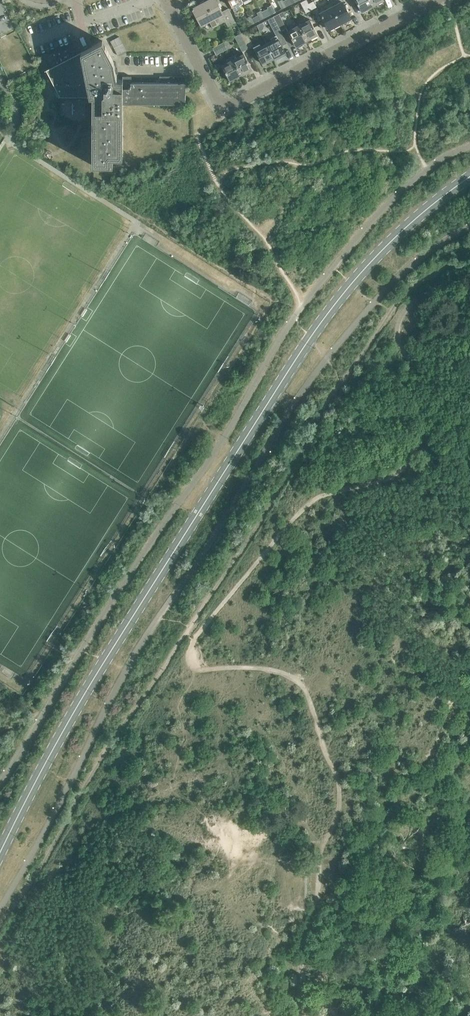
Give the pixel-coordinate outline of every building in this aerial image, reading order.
[(209,20),(212,27),(225,21),(228,26),(235,22),(228,8),(221,11),(216,0),(208,0),(206,1),(206,0),(204,0),(199,3),(200,4),(191,9),(192,10),(193,10),(202,28),(203,28),(201,24),(209,20)] [(242,0),(228,0),(234,11),(241,7),(239,3),(243,1),(242,0)] [(283,0),(281,0),(278,1),(282,9),(286,6),(283,1),(283,0)] [(346,8),(342,0),(336,0),(335,0),(337,4),(331,7),(340,23),(351,18),(346,8)] [(371,6),(372,6),(369,0),(355,0),(361,11),(371,6)] [(309,5),(311,10),(316,7),(313,1),(308,3),(309,5)] [(271,14),(275,12),(272,5),(267,7),(268,8),(262,11),(265,17),(271,14)] [(340,23),(331,7),(326,10),(324,6),(318,10),(329,29),(340,23)] [(254,23),(260,20),(265,17),(262,11),(261,10),(257,13),(258,15),(252,18),(254,23)] [(273,17),(278,26),(280,30),(286,28),(281,17),(285,15),(283,11),(273,17)] [(252,18),(250,16),(246,18),(250,25),(254,23),(252,18)] [(278,26),(273,17),(268,19),(273,29),(278,26)] [(310,19),(299,25),(307,40),(318,34),(310,19)] [(295,46),(305,41),(307,40),(299,25),(287,31),(295,46)] [(245,31),(240,33),(248,48),(252,56),(256,54),(258,58),(259,57),(263,64),(274,58),(267,43),(261,46),(259,44),(254,47),(253,45),(245,31)] [(248,48),(240,33),(234,36),(242,51),(248,48)] [(267,43),(274,58),(285,52),(276,35),(271,38),(272,40),(267,43)] [(119,36),(110,41),(118,55),(126,50),(119,36)] [(86,49),(46,69),(60,96),(92,96),(92,165),(110,165),(110,157),(122,157),(122,104),(185,104),(185,82),(172,82),(172,78),(164,78),(164,82),(131,82),(131,76),(123,76),(122,79),(117,79),(113,61),(102,40),(86,49)] [(224,42),(213,48),(216,54),(227,48),(224,42)] [(244,53),(233,59),(240,74),(242,74),(242,75),(245,73),(245,72),(252,68),(244,53)] [(240,74),(233,59),(222,65),(230,80),(237,76),(237,77),(240,76),(240,75),(240,74)] [(147,831),(143,829),(140,835),(141,837),(143,837),(144,837),(146,834),(153,838),(155,835),(151,833),(153,830),(149,828),(147,831)] [(136,920),(134,931),(148,935),(151,923),(136,920)] [(173,966),(163,962),(158,976),(168,980),(173,966)]
